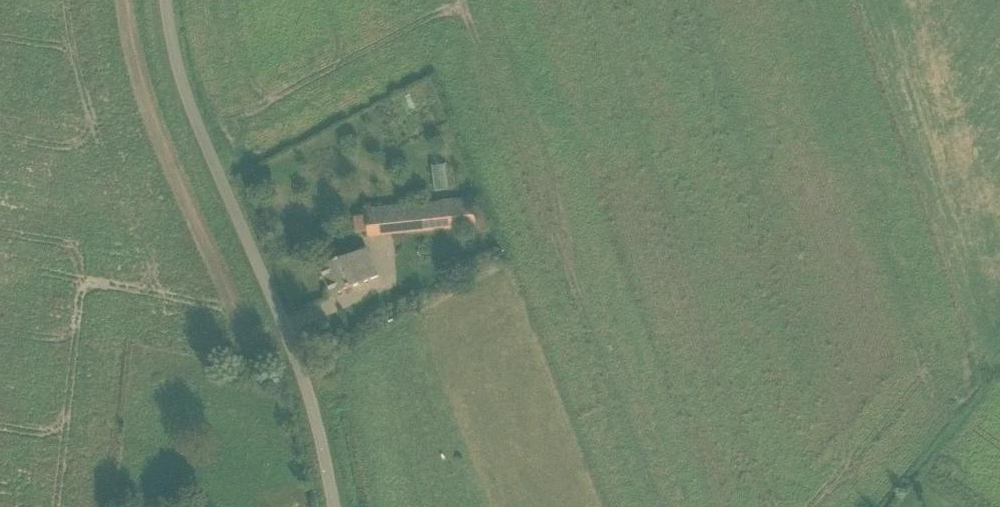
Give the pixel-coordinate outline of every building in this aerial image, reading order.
[(476,224),(475,216),(473,200),(445,203),(443,203),(446,227),(476,224)] [(409,230),(433,228),(430,204),(391,208),(394,232),(409,230)] [(368,235),(381,233),(378,209),(365,211),(368,235)] [(366,248),(322,268),(334,295),(378,276),(366,248)]
